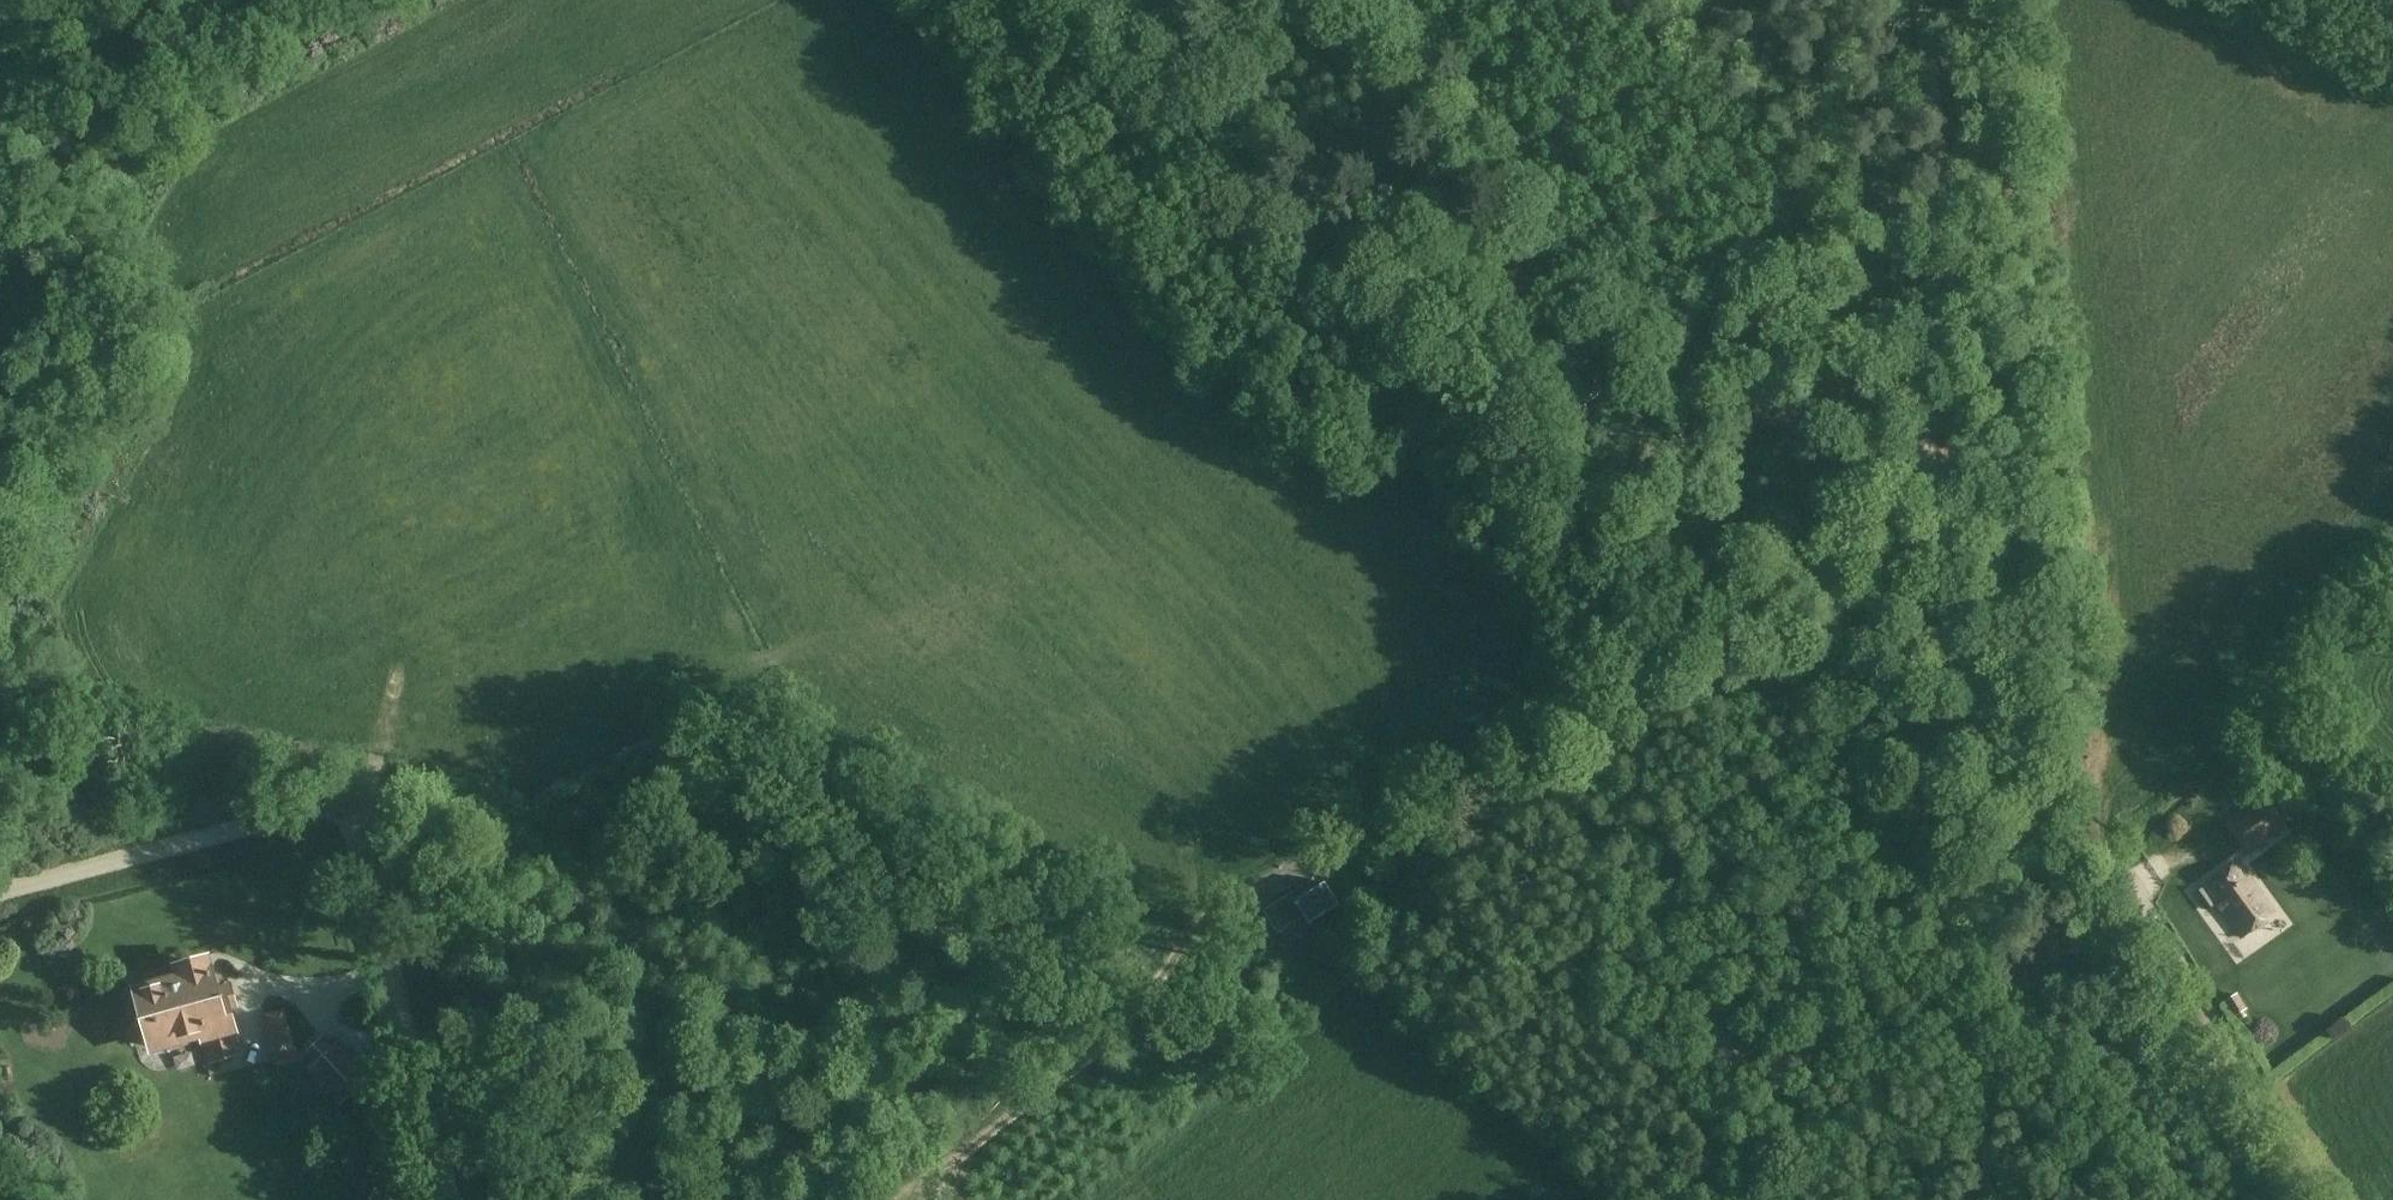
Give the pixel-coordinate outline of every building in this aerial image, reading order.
[(2247,855),(2286,827),(2263,796),(2224,824),(2247,855)] [(2239,864),(2204,888),(2214,904),(2239,939),(2274,915),(2239,864)] [(1313,878),(1272,902),(1285,925),(1303,915),(1307,922),(1337,904),(1324,882),(1317,885),(1313,878)] [(147,1015),(139,1023),(139,1034),(145,1044),(155,1047),(208,1033),(215,1057),(237,1051),(226,1008),(233,1006),(229,991),(217,995),(208,962),(180,969),(182,979),(140,991),(147,1015)] [(316,990),(290,1009),(300,1023),(326,1005),(316,990)] [(2236,993),(2224,1001),(2234,1016),(2237,1014),(2240,1019),(2247,1015),(2243,1010),(2246,1008),(2236,993)] [(289,1009),(264,1016),(277,1063),(302,1056),(289,1009)] [(326,1036),(307,1052),(318,1063),(313,1068),(327,1083),(323,1086),(342,1106),(375,1076),(342,1040),(336,1047),(326,1036)] [(370,1199),(402,1199),(376,1188),(370,1199)]
